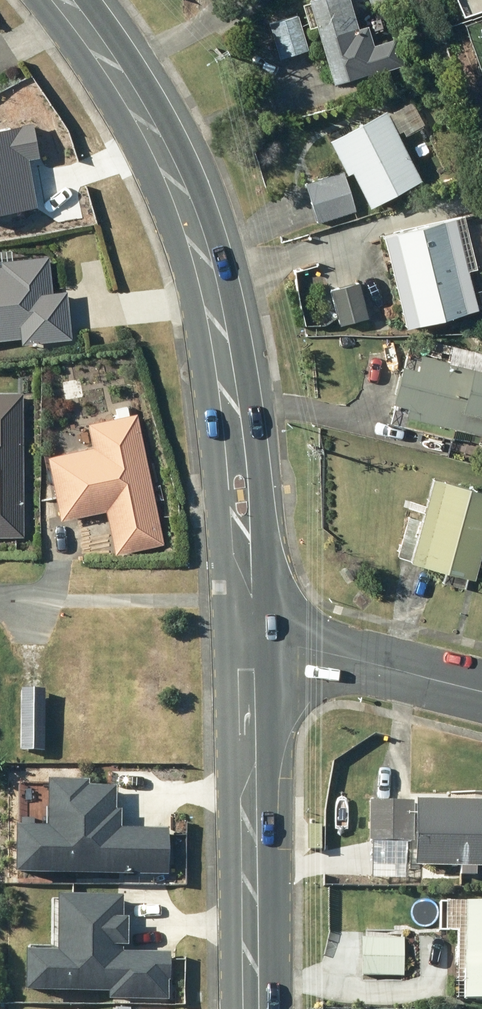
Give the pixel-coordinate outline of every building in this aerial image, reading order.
[(332,82),(370,71),(366,55),(371,54),(364,29),(358,31),(349,0),(308,0),(332,82)] [(269,24),(279,58),(308,50),(298,16),(269,24)] [(385,111),(328,140),(345,173),(349,170),(367,205),(419,179),(385,111)] [(343,171),(306,183),(318,222),(355,211),(343,171)] [(382,234),(404,327),(476,309),(467,271),(476,269),(463,215),(382,234)] [(13,341),(13,345),(64,342),(62,293),(48,294),(46,258),(1,261),(1,265),(0,265),(0,341),(13,341)] [(357,282),(330,291),(340,325),(368,316),(357,282)] [(404,415),(481,435),(481,370),(419,354),(415,368),(399,364),(389,403),(406,407),(404,415)] [(15,538),(19,393),(0,393),(0,537),(15,538)] [(87,446),(39,457),(54,522),(99,512),(109,556),(162,544),(132,415),(82,427),(87,446)] [(433,480),(423,515),(411,512),(398,558),(450,573),(447,584),(465,588),(468,578),(474,580),(481,551),(481,493),(433,480)] [(4,824),(2,871),(161,878),(163,829),(114,826),(114,812),(108,811),(109,790),(82,788),(83,780),(38,778),(35,825),(4,824)] [(369,797),(369,838),(414,838),(415,862),(464,862),(464,866),(475,866),(475,863),(481,863),(481,797),(369,797)] [(15,949),(14,989),(100,991),(100,998),(162,999),(163,981),(165,981),(166,950),(119,949),(120,916),(115,916),(116,894),(47,892),(45,950),(15,949)] [(456,995),(481,995),(481,899),(452,899),(452,926),(457,926),(456,995)] [(361,935),(360,973),(402,975),(403,936),(361,935)]
